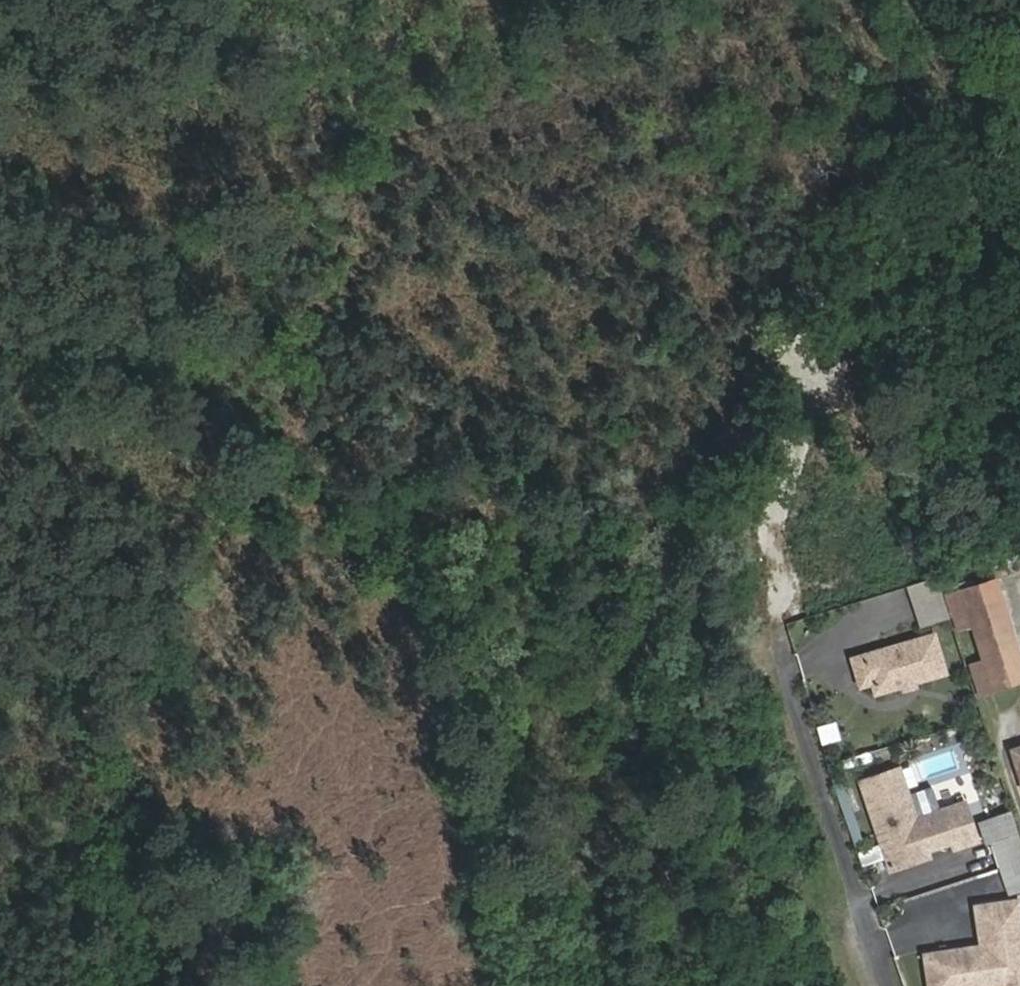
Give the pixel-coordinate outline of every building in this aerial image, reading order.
[(952,597),(946,577),(916,583),(928,625),(958,616),(952,597)] [(967,593),(976,625),(987,664),(995,694),(1019,687),(1019,634),(1005,582),(967,593)] [(976,625),(967,593),(952,597),(958,616),(962,629),(976,625)] [(935,675),(924,637),(859,658),(868,686),(870,695),(935,675)] [(868,686),(859,658),(844,662),(853,691),(868,686)] [(995,694),(987,664),(973,668),(982,698),(995,694)] [(960,845),(962,853),(985,846),(973,808),(924,823),(908,773),(870,784),(897,873),(936,861),(933,853),(960,845)] [(1007,876),(1019,873),(1019,825),(989,834),(994,851),(999,849),(1007,876)] [(1014,901),(1019,899),(1019,873),(1007,876),(1014,901)] [(980,913),(985,953),(928,959),(931,985),(1019,985),(1019,908),(980,913)]
